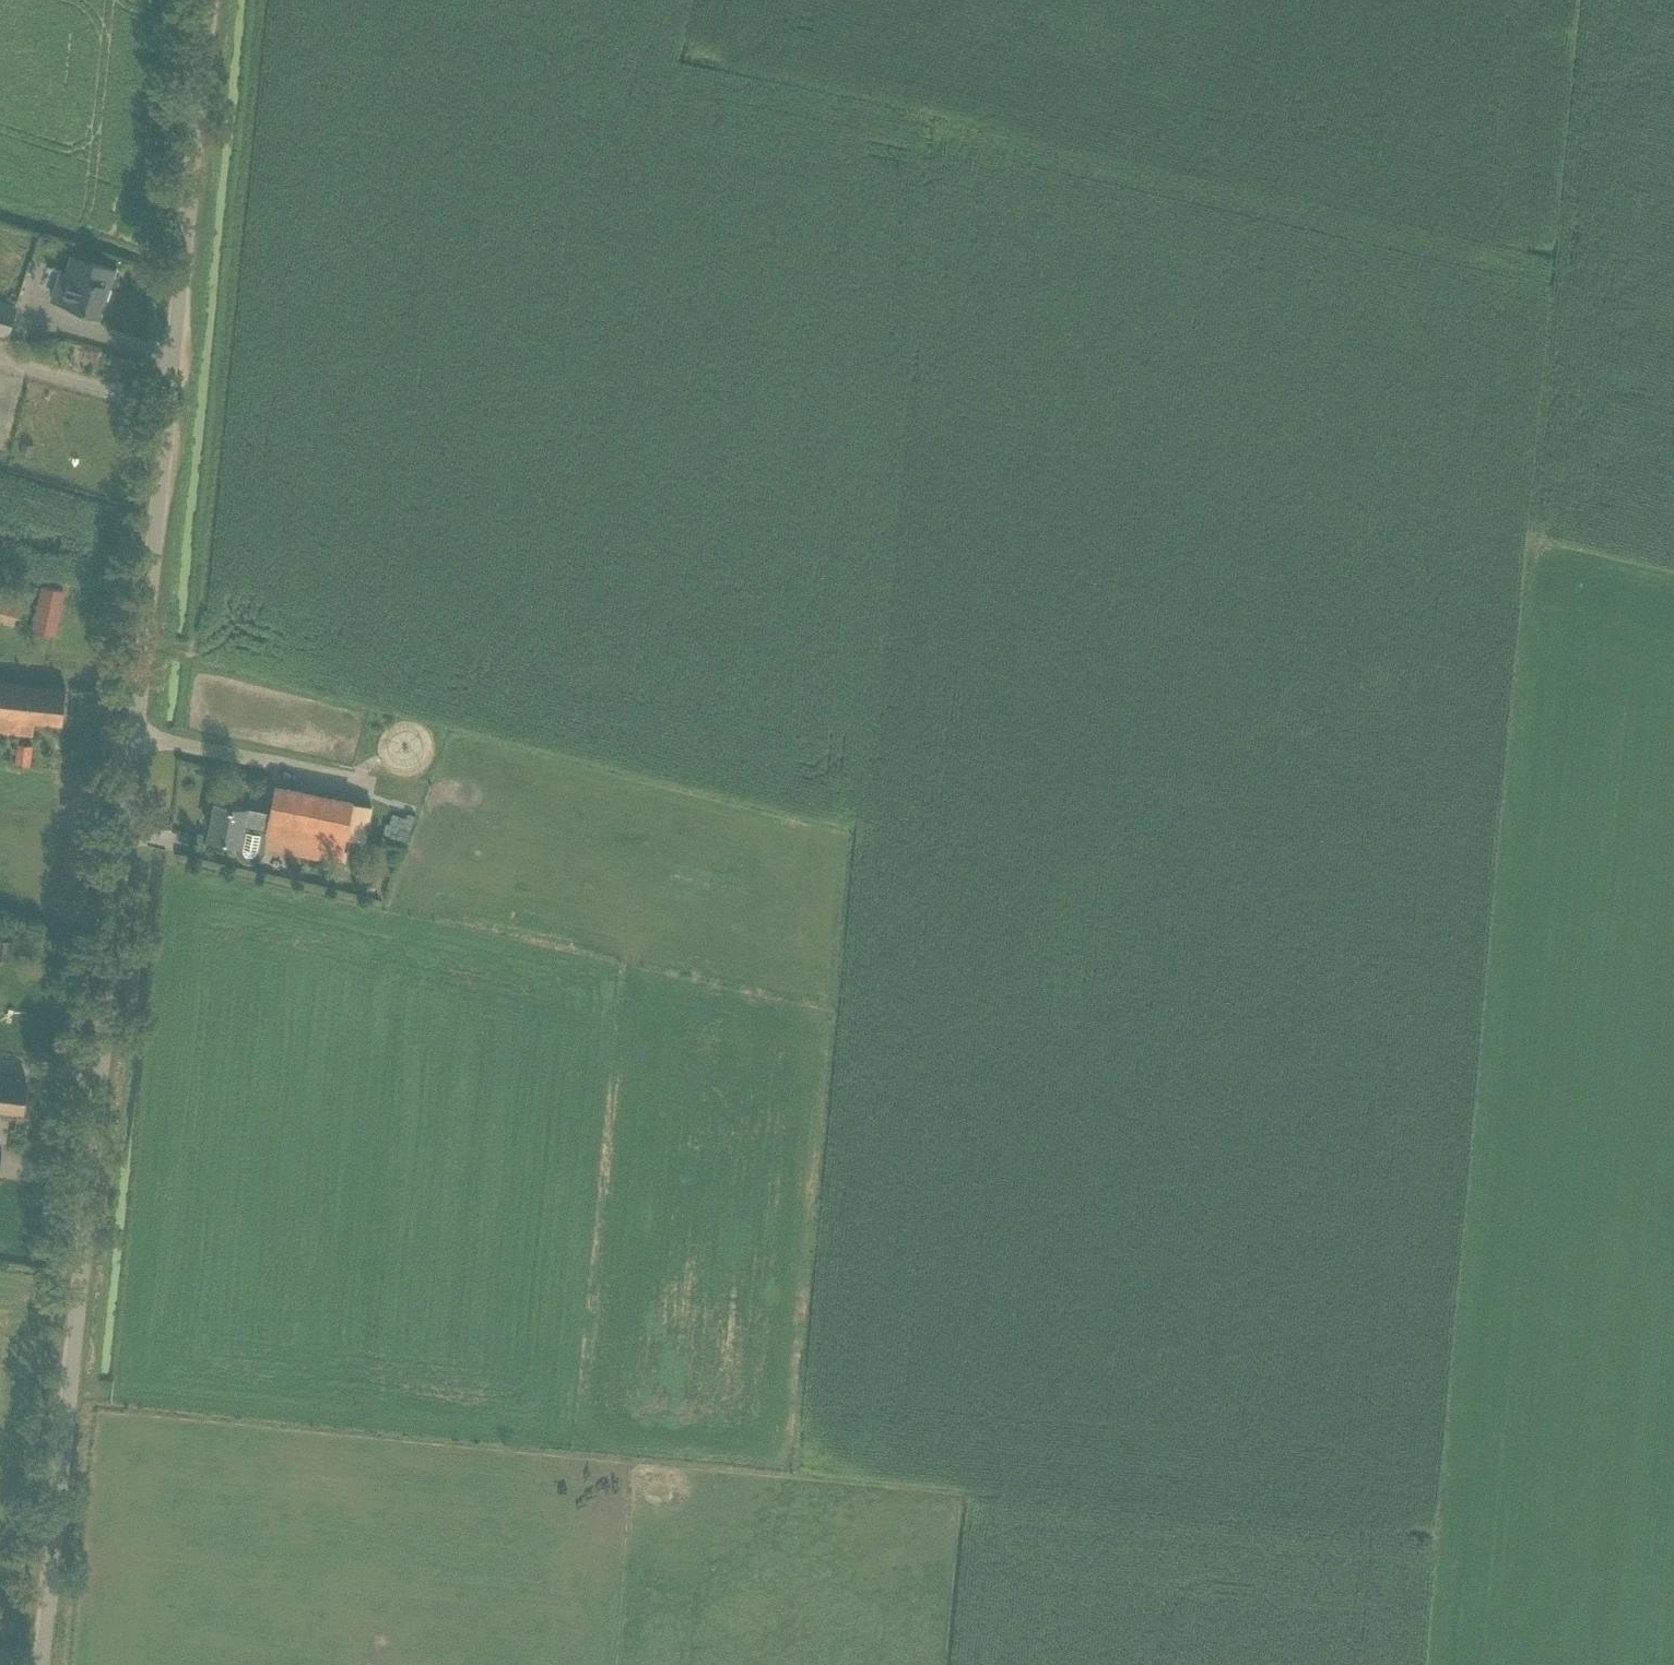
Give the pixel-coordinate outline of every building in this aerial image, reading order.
[(111,277),(114,269),(71,255),(65,269),(62,268),(52,298),(58,300),(59,304),(64,308),(73,308),(75,306),(97,313),(108,279),(111,277)] [(9,336),(19,304),(0,298),(0,333),(9,336)] [(30,455),(34,445),(24,442),(20,452),(30,455)] [(0,583),(0,621),(19,626),(29,592),(0,583)] [(36,630),(53,634),(63,588),(45,584),(36,630)] [(41,721),(63,723),(66,688),(0,681),(0,729),(35,733),(36,720),(41,721)] [(34,745),(17,743),(16,764),(32,765),(34,745)] [(209,835),(231,839),(238,841),(236,849),(237,855),(238,859),(243,863),(248,865),(253,864),(257,863),(260,860),(263,857),(264,854),(265,846),(343,861),(348,835),(365,838),(372,805),(355,801),(277,785),(272,812),(216,801),(209,835)] [(9,960),(11,942),(0,940),(0,959),(9,960)] [(23,1112),(26,1079),(5,1077),(0,1076),(0,1109),(23,1112)]
